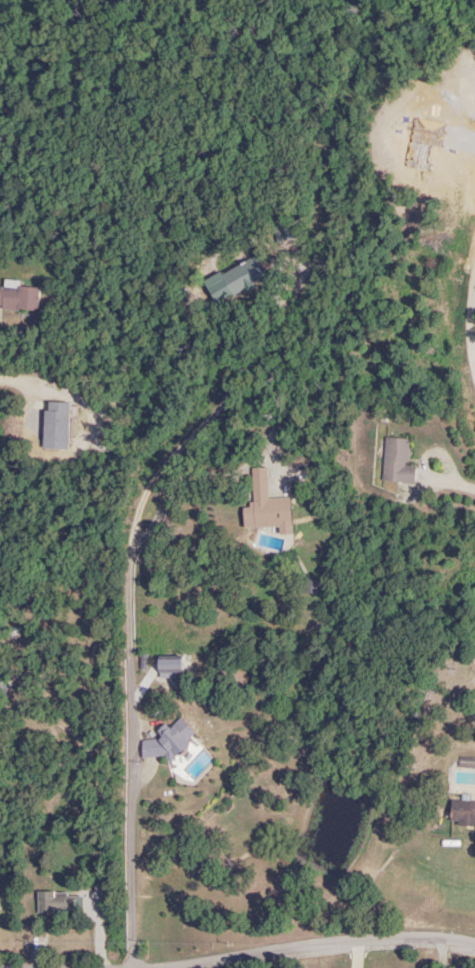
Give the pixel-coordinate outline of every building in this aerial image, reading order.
[(221,274),(230,295),(265,279),(256,258),(221,274)] [(38,287),(0,286),(0,310),(37,311),(38,287)] [(42,448),(67,449),(68,402),(43,402),(42,448)] [(408,439),(384,437),(382,480),(414,482),(415,466),(406,465),(408,439)] [(290,498),(267,498),(266,467),(251,468),(252,507),(242,507),(243,527),(279,526),(279,534),(291,533),(290,498)] [(140,741),(141,757),(180,754),(179,738),(187,737),(186,724),(159,726),(160,739),(140,741)] [(458,758),(458,767),(474,767),(474,758),(458,758)] [(449,801),(449,825),(474,825),(474,801),(449,801)] [(79,914),(79,893),(36,893),(36,914),(79,914)]
